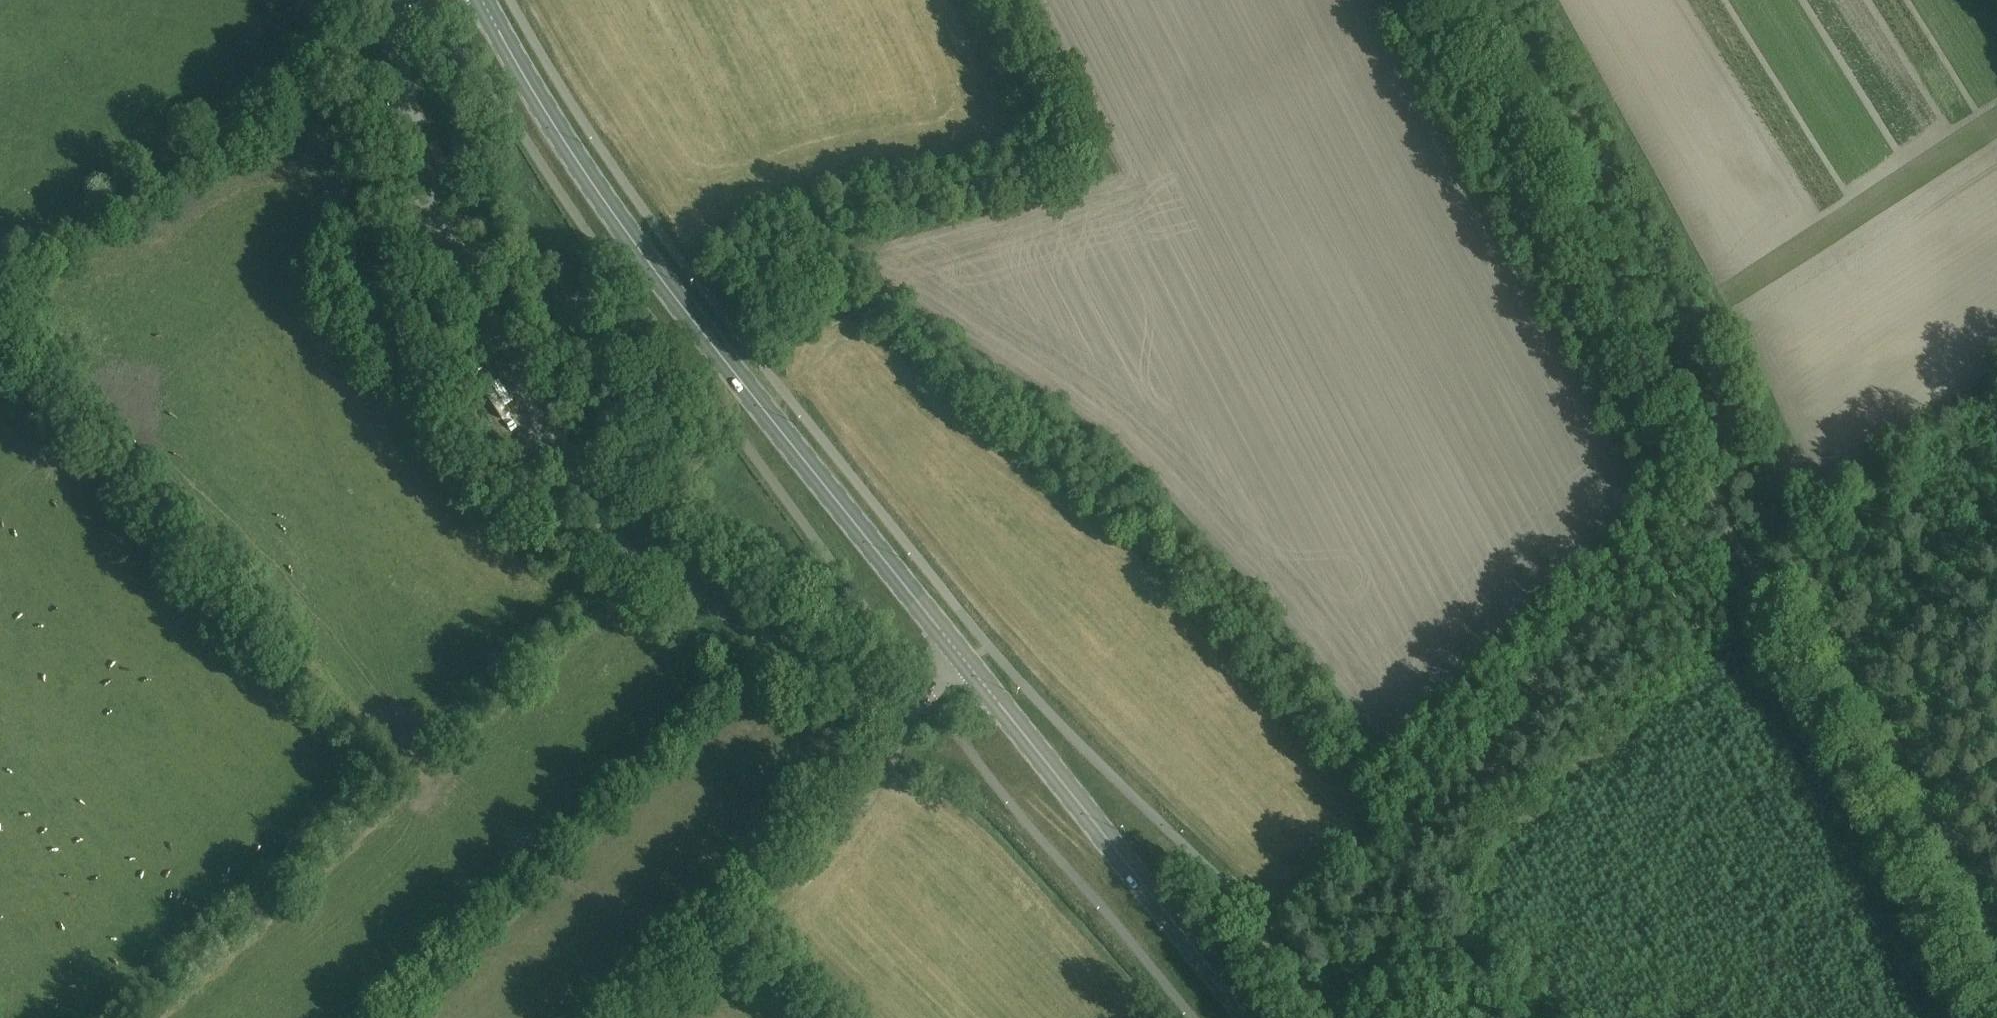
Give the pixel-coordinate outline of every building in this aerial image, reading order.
[(498,378),(481,388),(506,430),(513,425),(502,407),(512,401),(498,378)]
